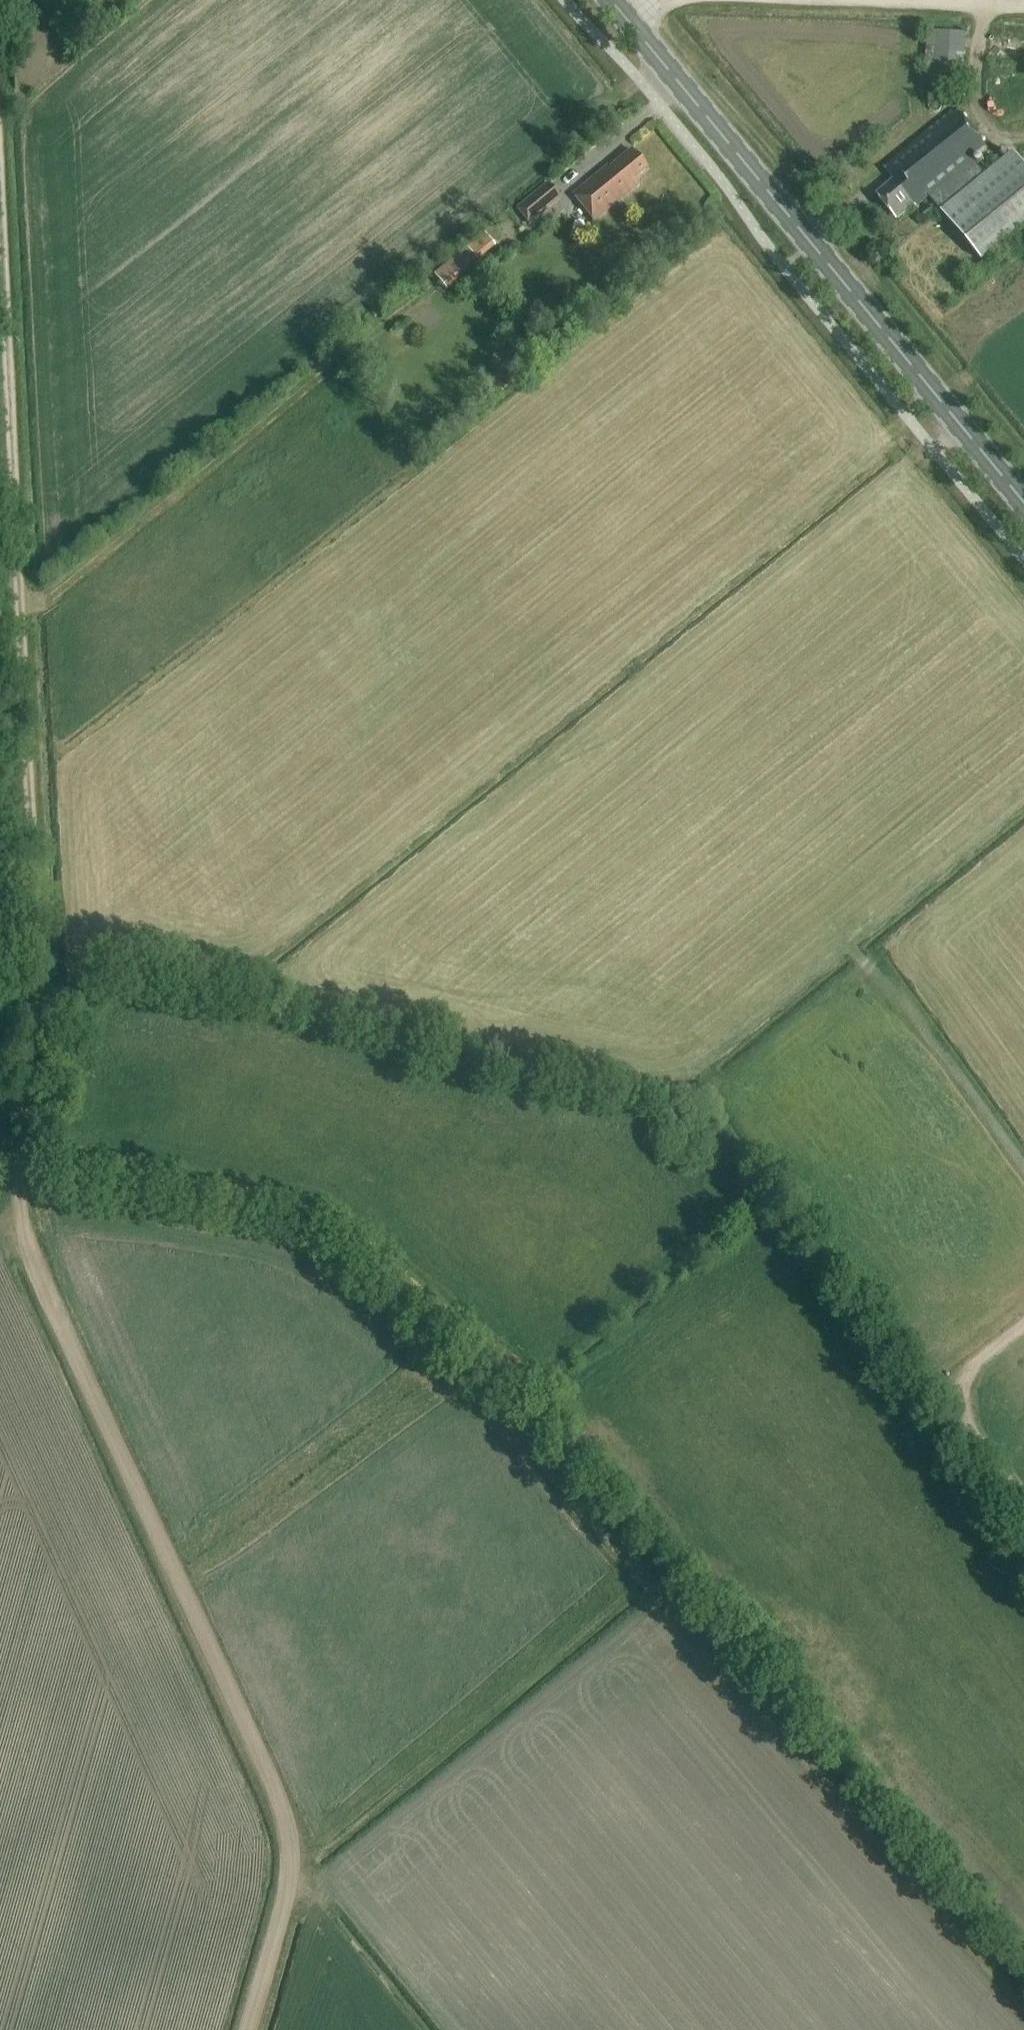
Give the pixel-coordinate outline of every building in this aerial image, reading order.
[(957,35),(929,33),(926,84),(953,86),(957,35)] [(973,161),(988,149),(956,110),(883,169),(894,181),(876,195),(896,220),(914,205),(916,207),(929,197),(981,261),(1023,226),(1023,166),(1014,154),(985,177),(973,161)] [(633,181),(647,170),(631,150),(610,168),(608,166),(572,195),(594,221),(637,186),(633,181)] [(529,224),(560,199),(547,183),(517,209),(529,224)] [(935,215),(929,206),(920,213),(927,221),(935,215)] [(494,248),(483,234),(433,277),(443,290),(494,248)]
